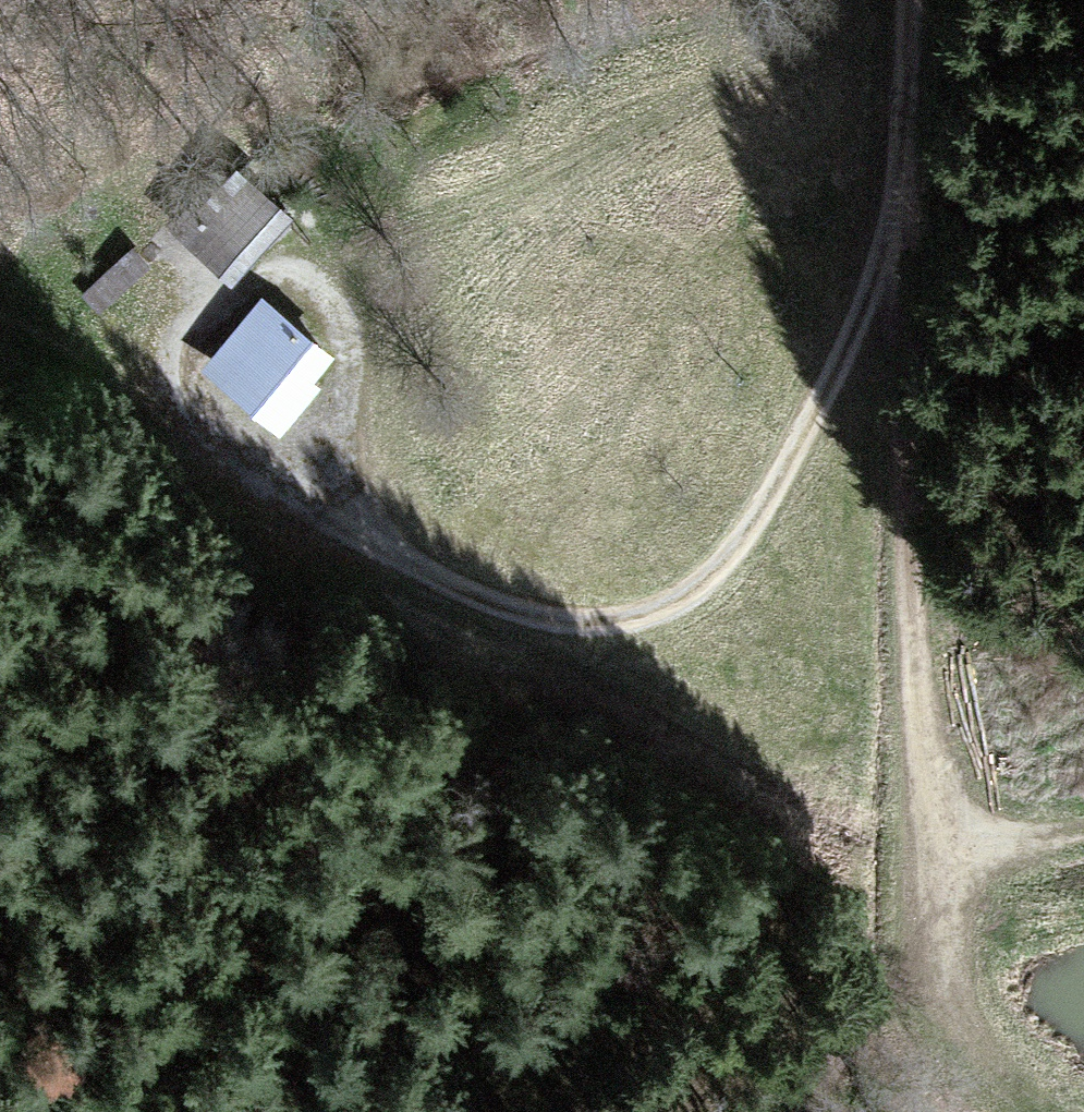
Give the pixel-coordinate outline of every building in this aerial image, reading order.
[(223,172),(162,235),(223,294),(284,231),(223,172)] [(321,363),(247,304),(187,379),(261,438),(321,363)]
